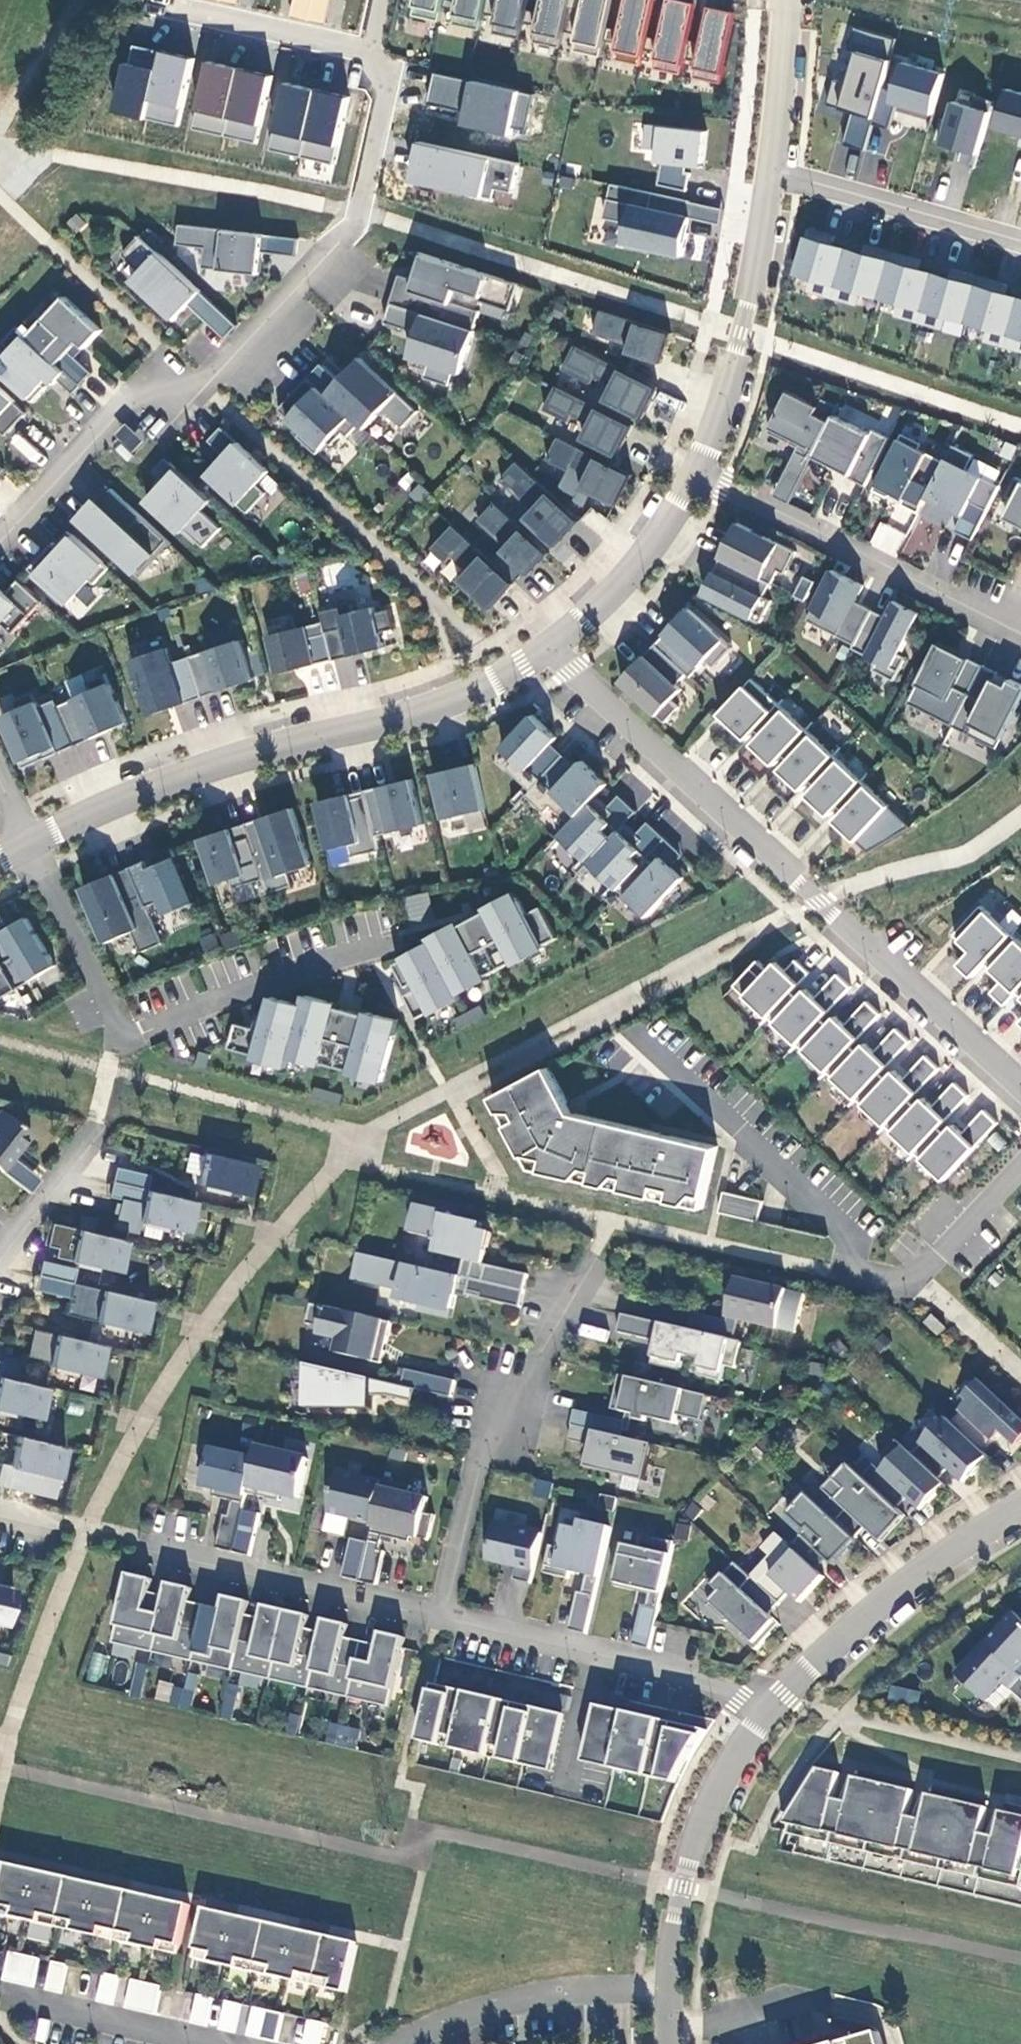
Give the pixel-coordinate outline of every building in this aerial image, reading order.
[(290,16),(325,24),(330,0),(293,0),(290,16)] [(412,13),(440,20),(444,0),(415,0),(412,13)] [(453,22),(480,29),(487,0),(458,0),(453,22)] [(493,31),(521,38),(529,0),(500,0),(493,31)] [(534,41),(561,47),(572,0),(543,0),(534,41)] [(574,50),(602,56),(615,0),(586,0),(574,50)] [(615,59),(643,65),(658,0),(629,0),(615,59)] [(697,0),(671,0),(656,68),(683,74),(700,1),(697,0)] [(740,10),(713,3),(696,76),(724,83),(740,10)] [(180,126),(195,58),(156,50),(152,71),(123,65),(113,112),(180,126)] [(890,92),(877,88),(887,60),(856,50),(843,86),(833,82),(826,102),(853,112),(841,146),(868,155),(890,92)] [(934,115),(946,73),(901,61),(889,103),(934,115)] [(256,146),(271,77),(204,62),(189,131),(256,146)] [(433,74),(428,102),(461,108),(458,125),(511,135),(513,125),(528,128),(534,93),(433,74)] [(337,165),(352,96),(285,81),(270,150),(337,165)] [(1003,135),(1020,140),(1020,93),(1017,91),(1003,135)] [(998,107),(962,98),(949,144),(986,155),(998,107)] [(706,168),(710,129),(644,123),(641,149),(653,150),(652,163),(706,168)] [(522,167),(413,142),(404,182),(513,207),(522,167)] [(620,244),(683,257),(691,221),(721,227),(725,209),(610,185),(604,216),(625,221),(620,244)] [(614,244),(616,221),(604,220),(602,243),(614,244)] [(270,253),(272,236),(180,225),(178,245),(205,248),(203,268),(260,274),(262,252),(270,253)] [(810,292),(835,299),(849,251),(834,247),(837,237),(811,229),(798,273),(814,277),(810,292)] [(206,320),(218,307),(140,236),(123,255),(141,272),(131,282),(174,321),(189,305),(206,320)] [(299,239),(272,236),(270,253),(297,256),(299,239)] [(865,256),(849,251),(835,299),(859,306),(863,291),(883,297),(895,253),(868,245),(865,256)] [(419,252),(415,266),(420,267),(415,280),(411,279),(400,275),(391,304),(474,331),(481,312),(452,303),(456,289),(481,297),(480,301),(511,310),(519,285),(419,252)] [(895,316),(920,323),(934,275),(919,271),(922,261),(895,253),(883,297),(899,302),(895,316)] [(420,267),(415,266),(411,279),(415,280),(420,267)] [(950,280),(934,276),(920,323),(944,330),(948,316),(968,321),(980,278),(953,270),(950,280)] [(980,341),(1005,347),(1019,300),(1004,295),(1006,285),(980,278),(968,321),(984,326),(980,341)] [(21,331),(66,372),(80,386),(92,373),(76,358),(70,352),(79,342),(86,348),(102,330),(65,297),(45,318),(38,312),(21,331)] [(1019,300),(1005,347),(1020,352),(1020,300),(1019,300)] [(475,331),(474,331),(391,304),(385,323),(417,333),(410,357),(430,363),(425,377),(450,385),(454,371),(462,373),(475,331)] [(237,325),(218,307),(206,320),(225,339),(237,325)] [(671,334),(601,311),(593,334),(631,346),(628,353),(662,364),(671,334)] [(18,327),(3,343),(12,350),(0,363),(0,371),(33,402),(47,387),(44,384),(48,379),(54,384),(66,372),(21,331),(18,327)] [(70,352),(76,358),(86,348),(79,342),(70,352)] [(642,419),(658,387),(575,345),(563,370),(591,384),(595,377),(612,386),(605,401),(642,419)] [(321,364),(309,378),(359,425),(364,430),(378,415),(389,415),(403,428),(418,411),(361,358),(340,381),(321,364)] [(359,425),(309,378),(279,410),(303,432),(298,436),(317,454),(328,442),(332,445),(343,433),(348,437),(359,425)] [(634,425),(556,386),(544,410),(569,422),(572,416),(590,425),(583,439),(618,457),(634,425)] [(0,388),(0,430),(6,436),(28,413),(0,388)] [(787,471),(802,479),(814,456),(834,415),(838,407),(823,399),(819,407),(786,390),(775,411),(779,413),(769,433),(798,448),(787,471)] [(871,434),(834,415),(814,456),(850,475),(849,477),(866,486),(890,438),(873,429),(871,434)] [(125,427),(111,447),(127,458),(142,438),(125,427)] [(270,471),(222,427),(210,441),(226,456),(208,476),(248,513),(267,493),(258,485),(270,471)] [(34,466),(43,457),(18,433),(9,442),(34,466)] [(919,513),(928,497),(945,461),(921,449),(923,444),(903,434),(874,490),(888,497),(896,495),(905,499),(902,504),(919,513)] [(617,506),(633,475),(559,438),(547,460),(570,472),(572,467),(589,475),(582,488),(617,506)] [(954,510),(955,509),(964,514),(955,531),(973,540),(1000,486),(967,469),(973,456),(953,445),(945,461),(928,497),(954,510)] [(212,500),(166,458),(155,470),(166,480),(147,501),(165,517),(168,513),(185,529),(204,547),(221,529),(203,511),(212,500)] [(580,521),(517,462),(501,480),(534,510),(526,519),(556,547),(580,521)] [(790,504),(802,479),(787,471),(774,496),(790,504)] [(1016,477),(1007,496),(1015,500),(1006,517),(1020,525),(1020,480),(1016,477)] [(167,540),(111,488),(92,509),(89,506),(78,518),(137,573),(167,540)] [(896,495),(888,497),(902,504),(905,499),(896,495)] [(507,547),(503,552),(525,572),(529,575),(549,553),(495,503),(479,521),(507,547)] [(899,554),(927,565),(943,522),(895,504),(890,517),(910,525),(899,554)] [(182,533),(185,529),(168,513),(165,517),(182,533)] [(895,557),(906,534),(880,521),(868,544),(895,557)] [(721,558),(771,584),(772,584),(779,571),(785,574),(796,552),(739,523),(721,558)] [(515,583),(493,563),(453,526),(432,549),(447,562),(453,555),(470,570),(460,581),(491,609),(515,583)] [(95,584),(109,568),(70,531),(56,545),(54,543),(29,569),(67,604),(90,580),(95,584)] [(167,540),(137,573),(140,576),(171,544),(167,540)] [(515,583),(525,572),(503,552),(493,563),(515,583)] [(721,558),(703,594),(761,623),(772,600),(764,597),(771,584),(721,558)] [(832,570),(807,620),(855,645),(872,609),(856,601),(864,586),(832,570)] [(7,593),(0,587),(0,627),(3,624),(14,634),(43,602),(19,580),(7,593)] [(795,596),(805,601),(811,588),(801,583),(795,596)] [(872,609),(855,645),(853,648),(878,661),(874,670),(895,680),(906,657),(899,653),(919,613),(894,601),(886,616),(872,609)] [(324,622),(333,660),(384,648),(380,632),(395,628),(390,609),(376,613),(374,607),(354,611),(352,604),(322,611),(324,622)] [(333,660),(324,622),(268,635),(277,674),(333,660)] [(239,640),(189,657),(203,697),(253,680),(239,640)] [(952,725),(983,665),(938,643),(908,703),(952,725)] [(687,674),(655,645),(621,681),(666,722),(680,708),(672,700),(682,690),(676,685),(687,674)] [(149,715),(203,697),(189,657),(172,663),(167,648),(131,660),(137,678),(135,679),(141,697),(143,697),(149,715)] [(952,725),(997,748),(1020,701),(1020,685),(1009,679),(1007,684),(994,678),(996,672),(983,665),(952,725)] [(1009,679),(996,672),(994,678),(1007,684),(1009,679)] [(92,691),(58,706),(76,746),(108,732),(107,729),(126,721),(106,674),(88,682),(92,691)] [(756,730),(760,725),(779,704),(752,679),(719,714),(747,740),(756,730)] [(76,746),(58,706),(56,700),(40,707),(34,693),(15,701),(19,709),(1,717),(23,768),(76,746)] [(774,765),(783,755),(788,750),(807,730),(779,704),(760,725),(766,730),(761,735),(752,744),(774,765)] [(760,725),(756,730),(761,735),(766,730),(760,725)] [(779,770),(802,791),(811,781),(815,776),(834,755),(807,730),(788,750),(793,755),(788,760),(779,770)] [(788,750),(783,755),(788,760),(793,755),(788,750)] [(564,755),(560,760),(572,771),(577,766),(564,755)] [(829,816),(838,806),(843,801),(862,781),(834,755),(815,776),(821,781),(816,786),(807,795),(829,816)] [(551,805),(571,823),(607,784),(582,760),(577,766),(572,771),(560,760),(527,795),(545,812),(551,805)] [(475,764),(433,774),(445,819),(486,809),(475,764)] [(815,776),(811,781),(816,786),(821,781),(815,776)] [(365,790),(376,836),(424,824),(413,778),(365,790)] [(862,781),(843,801),(848,806),(844,811),(835,821),(857,841),(889,806),(862,781)] [(376,836),(365,790),(318,802),(330,849),(349,845),(352,857),(379,850),(376,836)] [(529,803),(524,799),(513,810),(519,815),(529,803)] [(843,801),(838,806),(844,811),(848,806),(843,801)] [(250,837),(264,879),(269,894),(294,885),(289,872),(312,865),(293,808),(245,824),(250,837)] [(245,824),(231,829),(236,842),(250,837),(245,824)] [(236,842),(231,829),(202,839),(217,884),(232,879),(236,889),(264,879),(250,837),(236,842)] [(684,878),(673,867),(668,863),(679,851),(666,838),(619,889),(609,900),(614,905),(624,894),(648,917),(684,878)] [(144,861),(129,868),(147,907),(160,901),(166,914),(196,901),(173,849),(152,858),(155,866),(148,869),(144,861)] [(684,855),(679,851),(668,863),(673,867),(684,855)] [(129,868),(84,888),(108,942),(134,931),(143,952),(162,943),(147,907),(129,868)] [(409,923),(432,917),(425,892),(403,898),(409,923)] [(403,960),(397,964),(409,986),(416,983),(419,989),(405,996),(417,1019),(431,1011),(432,1013),(462,997),(460,993),(488,978),(487,976),(514,962),(515,964),(544,948),(543,946),(557,938),(540,907),(527,914),(515,893),(485,909),(486,911),(460,925),(459,923),(429,939),(431,943),(402,958),(403,960)] [(960,964),(973,977),(986,963),(1013,934),(981,906),(954,935),(972,951),(960,964)] [(0,933),(0,958),(19,989),(57,966),(27,917),(0,933)] [(245,945),(239,929),(222,935),(228,951),(245,945)] [(1017,992),(1020,988),(1020,942),(1013,934),(986,963),(1003,980),(991,993),(1005,1006),(1017,992)] [(0,958),(0,1000),(19,989),(0,958)] [(787,998),(793,992),(810,973),(797,960),(787,970),(777,962),(769,970),(763,977),(758,972),(764,965),(759,960),(735,985),(769,1017),(787,998)] [(769,970),(764,965),(758,972),(763,977),(769,970)] [(822,1019),(852,987),(838,974),(816,998),(807,989),(799,997),(793,1004),(787,998),(769,1017),(799,1044),(816,1026),(822,1019)] [(799,997),(793,992),(787,998),(793,1004),(799,997)] [(262,1030),(236,1023),(230,1048),(255,1055),(255,1057),(287,1066),(290,1056),(383,1083),(399,1021),(305,995),(302,1006),(271,997),(262,1030)] [(845,1053),(851,1046),(881,1014),(867,1001),(845,1025),(836,1016),(828,1025),(822,1031),(816,1026),(799,1044),(828,1071),(845,1053)] [(482,1005),(457,1019),(462,1029),(488,1015),(482,1005)] [(828,1025),(822,1019),(816,1026),(822,1031),(828,1025)] [(881,1073),(910,1041),(897,1028),(875,1052),(865,1043),(857,1052),(851,1058),(845,1053),(828,1071),(857,1098),(874,1080),(881,1073)] [(857,1052),(851,1046),(845,1053),(851,1058),(857,1052)] [(197,1066),(207,1069),(211,1054),(201,1051),(197,1066)] [(910,1100),(940,1068),(926,1056),(904,1079),(895,1071),(887,1079),(881,1086),(874,1080),(857,1098),(887,1126),(904,1107),(910,1100)] [(549,1067),(493,1097),(501,1112),(515,1112),(519,1119),(508,1125),(525,1156),(528,1155),(545,1159),(542,1171),(576,1179),(586,1168),(595,1170),(592,1182),(608,1186),(618,1176),(626,1177),(623,1190),(655,1197),(657,1186),(673,1189),(670,1201),(687,1204),(697,1194),(706,1196),(718,1146),(573,1113),(549,1067)] [(887,1079),(881,1073),(874,1080),(881,1086),(887,1079)] [(916,1153),(933,1134),(939,1128),(969,1095),(955,1083),(933,1106),(924,1098),(916,1106),(910,1113),(904,1107),(887,1126),(916,1153)] [(341,1105),(344,1095),(316,1087),(313,1098),(341,1105)] [(916,1106),(910,1100),(904,1107),(910,1113),(916,1106)] [(945,1133),(939,1140),(933,1134),(916,1153),(945,1180),(998,1123),(984,1110),(963,1134),(953,1125),(945,1133)] [(0,1172),(11,1158),(30,1134),(0,1111),(0,1171),(0,1172)] [(501,1112),(508,1125),(519,1119),(515,1112),(501,1112)] [(945,1133),(939,1128),(933,1134),(939,1140),(945,1133)] [(245,1196),(253,1164),(204,1153),(196,1185),(245,1196)] [(531,1168),(542,1171),(545,1159),(528,1155),(525,1156),(531,1168)] [(11,1158),(0,1172),(28,1193),(39,1180),(11,1158)] [(113,1167),(110,1182),(134,1187),(138,1173),(113,1167)] [(576,1179),(592,1182),(595,1170),(586,1168),(576,1179)] [(138,1173),(134,1187),(144,1190),(147,1175),(138,1173)] [(618,1176),(608,1186),(623,1190),(626,1177),(618,1176)] [(131,1202),(134,1187),(110,1182),(107,1196),(131,1202)] [(655,1197),(670,1201),(673,1189),(657,1186),(655,1197)] [(193,1201),(144,1190),(134,1187),(131,1202),(140,1204),(136,1221),(185,1232),(193,1201)] [(724,1192),(719,1212),(759,1221),(764,1201),(724,1192)] [(703,1208),(706,1196),(697,1194),(687,1204),(703,1208)] [(481,1231),(482,1224),(452,1217),(452,1214),(417,1206),(411,1233),(432,1238),(436,1246),(435,1253),(465,1260),(473,1262),(470,1279),(471,1279),(524,1292),(529,1275),(484,1265),(492,1233),(481,1231)] [(76,1229),(69,1261),(117,1272),(125,1240),(76,1229)] [(451,1318),(461,1277),(359,1253),(353,1278),(401,1289),(399,1298),(421,1302),(419,1310),(451,1318)] [(36,1275),(60,1280),(63,1266),(39,1260),(36,1275)] [(470,1279),(473,1262),(465,1260),(461,1277),(470,1279)] [(63,1266),(60,1280),(70,1283),(73,1268),(63,1266)] [(78,1269),(76,1285),(121,1290),(123,1273),(78,1269)] [(33,1289),(57,1295),(60,1280),(36,1275),(33,1289)] [(524,1292),(471,1279),(468,1291),(482,1294),(481,1299),(521,1308),(524,1292)] [(796,1333),(805,1295),(737,1279),(727,1321),(693,1313),(689,1330),(735,1341),(739,1320),(796,1333)] [(60,1280),(57,1295),(67,1297),(70,1283),(60,1280)] [(148,1301),(100,1290),(92,1321),(141,1333),(148,1301)] [(392,1323),(311,1304),(307,1325),(321,1328),(320,1335),(339,1340),(336,1353),(382,1364),(392,1323)] [(742,1343),(735,1341),(689,1330),(623,1315),(618,1333),(658,1342),(652,1365),(680,1372),(684,1356),(702,1360),(698,1376),(721,1381),(725,1366),(736,1369),(742,1343)] [(933,1315),(925,1323),(939,1336),(947,1328),(933,1315)] [(607,1341),(609,1329),(580,1324),(578,1336),(607,1341)] [(102,1346),(54,1334),(46,1366),(95,1377),(102,1346)] [(417,1390),(402,1387),(396,1385),(307,1365),(306,1408),(372,1408),(372,1396),(386,1396),(414,1402),(417,1390)] [(396,1385),(402,1387),(406,1370),(400,1368),(396,1385)] [(406,1370),(402,1387),(417,1390),(452,1399),(456,1381),(406,1370)] [(708,1396),(620,1376),(612,1410),(628,1414),(635,1415),(637,1416),(636,1420),(648,1423),(649,1418),(678,1425),(680,1416),(702,1421),(708,1396)] [(38,1419),(45,1387),(0,1377),(0,1410),(38,1419)] [(981,1382),(966,1398),(971,1402),(952,1422),(984,1452),(1003,1432),(1019,1447),(1020,1445),(1020,1419),(981,1382)] [(572,1426),(602,1433),(605,1417),(576,1411),(572,1426)] [(635,1415),(628,1414),(626,1422),(627,1422),(625,1431),(631,1432),(635,1415)] [(626,1422),(605,1417),(602,1433),(624,1438),(625,1431),(627,1422),(626,1422)] [(989,1458),(984,1452),(952,1422),(947,1418),(913,1454),(939,1479),(949,1468),(966,1483),(989,1458)] [(624,1438),(602,1433),(572,1426),(569,1441),(592,1446),(587,1468),(647,1482),(655,1445),(624,1438)] [(15,1436),(8,1467),(57,1478),(64,1447),(15,1436)] [(939,1479),(913,1454),(898,1441),(883,1457),(890,1463),(882,1472),(874,1464),(862,1476),(897,1508),(907,1497),(923,1511),(946,1485),(939,1479)] [(234,1550),(243,1510),(247,1494),(255,1458),(205,1447),(200,1468),(208,1470),(204,1487),(216,1490),(214,1497),(233,1501),(229,1516),(224,1515),(216,1549),(233,1552),(234,1550)] [(247,1494),(264,1497),(266,1490),(282,1494),(300,1498),(309,1459),(258,1447),(255,1458),(247,1494)] [(823,1508),(856,1538),(866,1527),(884,1543),(907,1518),(897,1508),(862,1476),(850,1465),(826,1490),(833,1497),(823,1508)] [(374,1523),(383,1482),(339,1472),(329,1513),(374,1523)] [(425,1513),(429,1498),(410,1494),(412,1486),(384,1480),(383,1482),(374,1523),(369,1543),(360,1582),(377,1586),(385,1552),(380,1551),(384,1536),(410,1542),(412,1536),(429,1540),(435,1516),(425,1513)] [(280,1501),(282,1494),(266,1490),(264,1497),(280,1501)] [(856,1538),(823,1508),(808,1494),(788,1515),(805,1530),(791,1546),(817,1570),(827,1559),(835,1566),(858,1540),(856,1538)] [(243,1510),(234,1550),(251,1554),(260,1514),(243,1510)] [(571,1571),(588,1576),(584,1594),(579,1592),(571,1629),(587,1633),(612,1528),(582,1521),(580,1529),(566,1526),(561,1548),(551,1546),(544,1573),(569,1579),(571,1571)] [(515,1580),(532,1584),(544,1534),(497,1523),(488,1560),(518,1567),(515,1580)] [(817,1570),(791,1546),(777,1533),(763,1549),(771,1556),(751,1578),(780,1604),(790,1593),(801,1603),(825,1577),(817,1570)] [(651,1647),(675,1543),(643,1535),(640,1548),(618,1543),(613,1566),(620,1567),(615,1587),(636,1592),(637,1588),(652,1591),(651,1595),(648,1607),(643,1605),(634,1643),(651,1647)] [(352,1539),(343,1578),(360,1582),(369,1543),(352,1539)] [(780,1604),(751,1578),(736,1563),(714,1586),(721,1593),(709,1606),(725,1621),(732,1621),(742,1631),(742,1637),(757,1650),(780,1625),(770,1615),(780,1604)] [(143,1651),(153,1653),(169,1583),(165,1596),(161,1615),(145,1611),(150,1593),(153,1579),(129,1574),(112,1643),(114,1644),(115,1640),(144,1647),(143,1651)] [(193,1589),(169,1583),(153,1653),(155,1653),(155,1649),(184,1656),(183,1660),(192,1662),(199,1633),(183,1629),(190,1602),(193,1589)] [(0,1586),(0,1624),(4,1625),(13,1589),(0,1586)] [(161,1615),(165,1596),(150,1593),(145,1611),(161,1615)] [(232,1667),(247,1602),(226,1596),(223,1610),(216,1637),(199,1633),(192,1662),(203,1664),(204,1660),(232,1667)] [(183,1629),(199,1633),(205,1606),(190,1602),(183,1629)] [(243,1670),(271,1676),(286,1611),(265,1605),(261,1619),(255,1646),(240,1642),(247,1616),(250,1602),(247,1602),(232,1667),(231,1671),(242,1674),(243,1670)] [(216,1637),(223,1610),(205,1606),(199,1633),(216,1637)] [(300,1687),(309,1689),(325,1619),(324,1619),(321,1633),(315,1659),(300,1656),(306,1629),(310,1616),(286,1611),(271,1676),(270,1680),(272,1680),(273,1677),(301,1683),(300,1687)] [(1014,1612),(985,1643),(1020,1676),(1020,1618),(1014,1612)] [(255,1646),(261,1619),(247,1616),(240,1642),(255,1646)] [(348,1698),(354,1669),(339,1665),(345,1638),(349,1625),(325,1619),(309,1689),(310,1689),(311,1685),(340,1692),(339,1696),(348,1698)] [(315,1659),(321,1633),(306,1629),(300,1656),(315,1659)] [(372,1673),(354,1669),(348,1698),(359,1700),(360,1697),(389,1703),(388,1707),(389,1708),(406,1638),(381,1633),(378,1646),(372,1673)] [(339,1665),(354,1669),(361,1642),(345,1638),(339,1665)] [(114,1644),(143,1651),(144,1647),(115,1640),(114,1644)] [(378,1646),(361,1642),(354,1669),(372,1673),(378,1646)] [(956,1674),(987,1702),(1003,1684),(1020,1700),(1020,1676),(985,1643),(956,1674)] [(155,1649),(155,1653),(183,1660),(184,1656),(155,1649)] [(100,1682),(107,1655),(92,1652),(86,1678),(100,1682)] [(203,1664),(231,1671),(232,1667),(204,1660),(203,1664)] [(243,1670),(242,1674),(270,1680),(271,1676),(243,1670)] [(186,1672),(184,1684),(157,1680),(154,1702),(192,1708),(197,1674),(186,1672)] [(272,1680),(300,1687),(301,1683),(273,1677),(272,1680)] [(232,1719),(238,1684),(223,1682),(217,1716),(232,1719)] [(310,1689),(339,1696),(340,1692),(311,1685),(310,1689)] [(566,1716),(433,1685),(420,1742),(553,1772),(566,1716)] [(359,1700),(388,1707),(389,1703),(360,1697),(359,1700)] [(688,1764),(708,1731),(597,1706),(584,1763),(679,1784),(688,1764)] [(327,1723),(325,1744),(356,1747),(359,1726),(327,1723)] [(989,1809),(929,1794),(923,1820),(908,1817),(914,1791),(854,1777),(849,1803),(833,1799),(840,1774),(819,1769),(784,1823),(778,1850),(1020,1907),(1020,1878),(1020,1874),(1020,1816),(1003,1812),(997,1837),(983,1834),(989,1809)] [(26,1871),(27,1868),(7,1864),(0,1895),(0,1915),(27,1921),(38,1874),(26,1871)] [(49,1876),(38,1874),(27,1921),(57,1928),(68,1878),(50,1874),(49,1876)] [(68,1878),(57,1928),(87,1935),(98,1887),(86,1885),(87,1882),(68,1878)] [(109,1890),(98,1887),(87,1935),(117,1941),(129,1891),(110,1888),(109,1890)] [(117,1941),(148,1948),(158,1901),(147,1899),(147,1896),(129,1891),(117,1941)] [(170,1904),(158,1901),(148,1948),(179,1956),(190,1906),(170,1901),(170,1904)] [(194,1959),(225,1966),(236,1919),(224,1916),(225,1913),(205,1909),(194,1959)] [(247,1921),(236,1919),(225,1966),(255,1973),(266,1923),(248,1918),(247,1921)] [(285,1927),(266,1923),(255,1973),(285,1980),(296,1932),(284,1930),(285,1927)] [(285,1980),(315,1987),(327,1936),(308,1932),(307,1935),(296,1932),(285,1980)] [(346,1941),(327,1936),(315,1987),(347,1994),(357,1946),(345,1943),(346,1941)] [(0,1980),(0,1981),(34,1987),(39,1956),(5,1950),(0,1980)] [(62,1993),(67,1963),(49,1959),(43,1989),(62,1993)] [(111,2005),(121,1977),(102,1971),(93,1999),(111,2005)] [(154,2013),(159,1984),(129,1978),(123,2008),(154,2013)] [(218,2032),(291,2040),(294,2012),(221,2003),(218,2032)] [(330,2025),(307,2018),(299,2043),(324,2043),(330,2025)] [(878,2033),(851,2040),(852,2043),(881,2043),(878,2033)]
